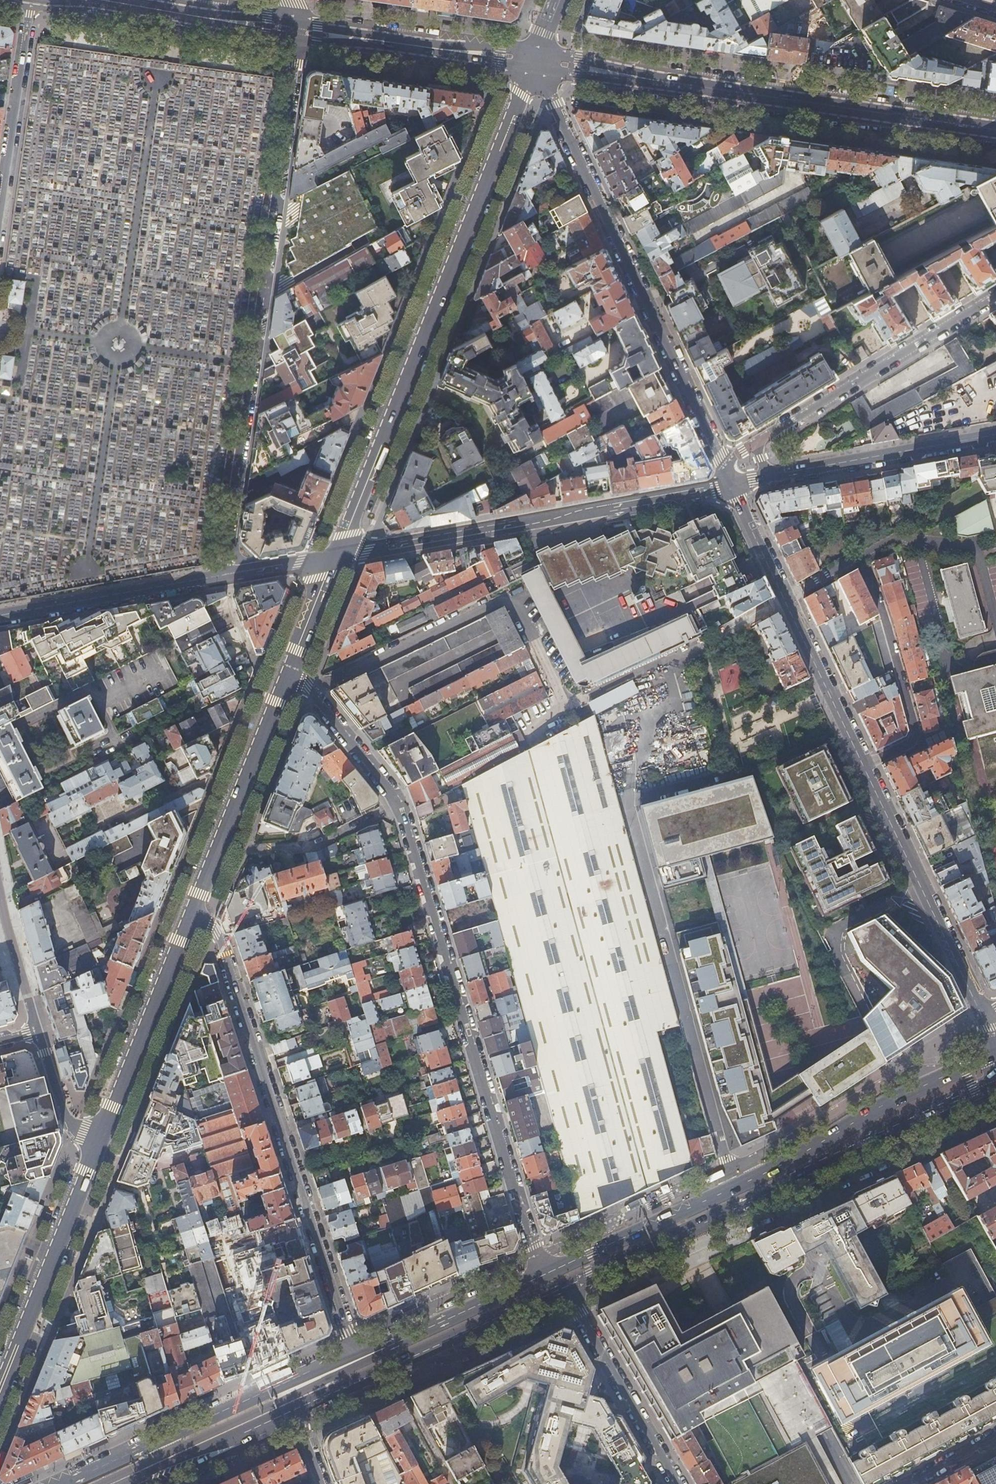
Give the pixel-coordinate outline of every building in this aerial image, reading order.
[(370,1),(374,9),(379,10),(387,11),(388,4),(394,4),(411,7),(410,0),(363,0),(370,1)] [(411,7),(423,9),(438,11),(456,14),(453,1),(453,0),(410,0),(411,7)] [(453,1),(456,14),(481,17),(508,21),(511,19),(515,17),(522,0),(453,0),(453,1)] [(620,0),(592,0),(583,24),(584,26),(587,31),(611,34),(631,37),(644,30),(639,20),(643,17),(645,17),(637,14),(636,17),(616,12),(620,0)] [(631,37),(672,43),(701,47),(738,27),(723,0),(698,0),(695,2),(694,2),(698,9),(701,8),(704,12),(707,11),(708,11),(708,13),(708,15),(709,17),(711,19),(713,20),(713,21),(710,23),(712,27),(707,30),(704,25),(698,25),(696,23),(693,22),(689,22),(688,23),(666,20),(665,18),(649,27),(644,30),(631,37)] [(674,0),(665,5),(670,15),(675,12),(679,10),(674,0)] [(674,0),(679,10),(690,4),(694,2),(695,2),(694,0),(674,0)] [(750,21),(766,12),(777,6),(788,0),(738,0),(750,21)] [(847,9),(846,14),(850,13),(851,15),(850,19),(854,20),(855,22),(854,24),(854,25),(857,29),(908,0),(881,0),(874,4),(872,0),(841,0),(847,9)] [(855,30),(873,60),(872,72),(875,72),(880,73),(915,52),(918,50),(943,35),(973,17),(955,11),(938,5),(934,18),(937,21),(899,44),(897,40),(904,36),(897,25),(928,6),(927,2),(921,0),(908,0),(857,29),(855,30)] [(690,4),(679,10),(675,12),(677,15),(681,16),(693,10),(690,4)] [(657,10),(645,17),(643,17),(649,27),(665,18),(659,8),(657,10)] [(766,12),(750,21),(759,37),(760,36),(768,32),(775,28),(766,12)] [(973,17),(943,35),(995,51),(995,24),(973,17)] [(10,58),(13,33),(11,30),(9,27),(9,23),(8,22),(0,20),(0,60),(10,58)] [(738,27),(701,47),(714,49),(717,50),(731,52),(745,44),(741,35),(738,36),(737,33),(740,31),(738,27)] [(805,62),(807,38),(768,32),(766,42),(765,57),(787,60),(805,62)] [(759,37),(745,44),(731,52),(749,54),(765,57),(766,42),(764,41),(760,36),(759,37)] [(807,38),(805,62),(811,63),(812,50),(817,50),(822,51),(831,43),(813,38),(807,38)] [(917,55),(915,52),(880,73),(890,75),(901,76),(911,78),(918,79),(922,79),(932,81),(943,82),(962,72),(963,71),(964,66),(931,57),(931,58),(919,57),(920,56),(918,54),(917,55)] [(7,78),(9,64),(10,58),(0,60),(0,80),(7,78)] [(985,88),(989,59),(988,59),(987,66),(980,65),(980,73),(978,87),(981,88),(985,88)] [(989,59),(985,88),(995,90),(995,60),(989,59)] [(972,66),(963,71),(962,72),(960,85),(969,86),(978,87),(980,73),(971,71),(972,66)] [(298,134),(292,171),(324,155),(318,144),(322,113),(327,114),(329,103),(347,106),(346,102),(339,74),(328,73),(318,71),(307,70),(304,91),(298,134)] [(349,76),(339,74),(346,102),(383,107),(382,80),(371,79),(362,78),(349,76)] [(397,83),(382,80),(383,107),(385,107),(384,106),(394,105),(398,106),(397,111),(405,113),(406,109),(403,109),(403,106),(415,108),(425,131),(436,126),(433,120),(425,102),(428,87),(412,85),(397,83)] [(450,112),(453,117),(481,103),(481,101),(480,98),(478,95),(466,93),(453,91),(440,89),(428,87),(425,102),(433,120),(450,112)] [(579,108),(616,114),(617,107),(608,105),(584,102),(580,101),(579,108)] [(586,141),(597,135),(600,134),(599,132),(602,130),(622,119),(623,115),(616,114),(579,108),(578,108),(573,115),(579,127),(583,136),(586,141)] [(349,114),(356,139),(365,135),(358,112),(349,114)] [(699,136),(700,126),(690,124),(678,123),(666,121),(667,114),(659,113),(652,112),(650,119),(649,118),(649,121),(637,128),(643,140),(652,141),(651,143),(654,146),(656,146),(658,146),(664,156),(677,149),(678,148),(675,142),(678,141),(681,141),(686,140),(687,143),(699,136)] [(370,129),(385,123),(384,113),(367,116),(370,129)] [(599,139),(603,147),(608,144),(617,139),(632,131),(637,128),(649,121),(649,118),(623,115),(622,119),(602,130),(604,136),(599,139)] [(448,136),(442,123),(438,125),(444,138),(446,137),(448,136)] [(288,201),(291,199),(301,194),(316,187),(313,181),(314,173),(390,134),(385,124),(365,135),(356,139),(341,147),(324,155),(292,171),(292,176),(288,201)] [(436,126),(425,131),(418,135),(413,138),(419,150),(418,151),(418,152),(404,159),(405,161),(415,180),(412,182),(391,193),(393,195),(407,224),(439,207),(439,206),(438,202),(428,184),(425,176),(431,173),(452,163),(458,160),(457,157),(446,137),(444,138),(438,125),(436,126)] [(700,126),(699,136),(714,128),(700,126)] [(409,140),(407,135),(404,128),(400,129),(401,131),(383,141),(385,144),(378,148),(381,154),(409,140)] [(415,130),(407,135),(409,140),(413,138),(418,135),(415,130)] [(539,131),(526,166),(543,157),(546,155),(557,150),(551,138),(547,130),(539,131)] [(738,131),(735,131),(717,145),(718,146),(721,153),(727,150),(731,158),(742,152),(753,146),(768,138),(768,136),(758,134),(742,132),(738,131)] [(457,157),(459,156),(460,155),(450,135),(448,136),(446,137),(457,157)] [(597,135),(586,141),(587,144),(588,146),(591,153),(603,147),(599,139),(597,135)] [(780,137),(768,136),(768,138),(753,146),(762,162),(761,167),(758,169),(757,169),(752,172),(742,152),(731,158),(725,161),(719,164),(731,186),(735,194),(756,182),(754,181),(775,170),(775,167),(777,166),(779,165),(780,163),(780,162),(785,162),(789,139),(780,137)] [(603,147),(591,153),(602,174),(612,197),(615,195),(616,195),(637,182),(655,171),(653,167),(638,176),(638,177),(636,178),(629,164),(626,166),(625,165),(626,163),(624,160),(622,159),(622,158),(625,156),(617,139),(608,144),(603,147)] [(789,139),(785,162),(785,165),(784,166),(788,167),(788,168),(792,169),(792,167),(797,168),(796,173),(803,173),(803,169),(821,171),(822,170),(825,144),(820,143),(807,141),(789,139)] [(853,148),(825,144),(822,170),(833,171),(834,170),(861,173),(872,168),(897,154),(853,148)] [(644,145),(641,146),(651,164),(655,162),(644,145)] [(677,149),(664,156),(657,160),(660,165),(658,167),(663,175),(665,174),(674,189),(719,164),(725,161),(721,153),(718,146),(708,153),(713,162),(694,172),(692,175),(691,176),(677,149)] [(523,172),(515,191),(519,192),(529,187),(565,167),(561,159),(557,150),(546,155),(547,159),(550,158),(553,164),(554,168),(550,170),(548,167),(543,157),(526,166),(523,172)] [(916,157),(897,154),(872,168),(882,188),(897,180),(893,172),(896,170),(900,178),(909,173),(931,161),(932,160),(916,157)] [(932,160),(931,161),(909,173),(910,175),(912,174),(921,191),(933,192),(939,203),(960,191),(956,184),(962,181),(975,183),(995,172),(995,169),(966,164),(945,161),(932,160)] [(402,162),(412,182),(415,180),(405,161),(402,162)] [(454,166),(452,163),(431,173),(433,176),(454,166)] [(782,165),(782,170),(735,195),(683,223),(690,235),(782,184),(784,166),(785,165),(782,165)] [(348,170),(341,174),(327,181),(316,187),(301,194),(296,237),(291,240),(294,246),(290,248),(296,260),(288,264),(295,277),(352,245),(353,242),(367,234),(372,244),(382,238),(368,211),(364,201),(348,170)] [(327,181),(341,174),(339,170),(326,177),(327,181)] [(975,183),(974,184),(995,226),(995,225),(995,172),(975,183)] [(897,180),(882,188),(856,202),(863,216),(906,193),(899,179),(897,180)] [(832,180),(816,188),(818,192),(818,196),(836,187),(832,180)] [(432,182),(428,184),(438,202),(441,200),(432,182)] [(640,188),(637,182),(616,195),(617,196),(620,194),(630,213),(649,203),(645,196),(646,195),(641,187),(640,188)] [(686,201),(682,201),(659,211),(658,208),(657,207),(657,205),(656,204),(655,203),(654,202),(653,200),(649,203),(630,213),(627,215),(622,218),(626,226),(629,233),(634,231),(652,221),(676,208),(683,223),(735,195),(735,194),(731,186),(722,189),(721,188),(720,187),(719,187),(718,187),(717,188),(716,188),(715,188),(715,187),(715,185),(705,183),(704,185),(704,187),(703,189),(702,191),(700,193),(699,195),(697,196),(695,198),(692,199),(689,200),(686,201)] [(710,238),(716,250),(814,198),(808,186),(745,220),(746,222),(720,236),(719,234),(717,235),(716,235),(710,238)] [(498,234),(502,232),(522,220),(535,213),(528,199),(530,198),(532,193),(529,187),(519,192),(515,191),(511,201),(507,212),(498,234)] [(572,197),(551,209),(557,219),(555,221),(559,228),(586,212),(582,204),(577,194),(572,197)] [(616,195),(615,195),(627,215),(630,213),(620,194),(617,196),(616,195)] [(390,197),(404,226),(407,224),(393,195),(390,197)] [(537,207),(535,213),(537,217),(549,210),(545,203),(537,207)] [(843,208),(819,221),(838,256),(847,251),(863,243),(862,241),(860,241),(843,208)] [(559,228),(547,235),(555,249),(560,246),(562,249),(569,246),(576,243),(595,232),(593,227),(591,223),(589,218),(586,212),(559,228)] [(505,242),(501,245),(503,248),(490,255),(483,271),(497,263),(508,257),(514,253),(534,242),(530,234),(536,231),(531,222),(525,227),(522,220),(502,232),(509,245),(507,246),(505,242)] [(657,230),(652,221),(634,231),(641,245),(644,244),(664,233),(661,228),(657,230)] [(680,225),(664,233),(644,244),(651,257),(665,249),(670,246),(669,242),(676,238),(678,240),(686,235),(680,225)] [(995,226),(985,231),(990,240),(995,237),(995,225),(995,226)] [(372,244),(364,248),(367,254),(377,249),(383,246),(389,256),(403,249),(411,244),(402,227),(382,238),(372,244)] [(540,238),(536,231),(530,234),(534,242),(535,241),(540,238)] [(985,231),(940,255),(946,264),(957,257),(972,283),(969,284),(974,292),(995,278),(995,268),(993,269),(980,246),(990,240),(985,231)] [(595,232),(576,243),(579,249),(583,258),(603,248),(600,241),(595,232)] [(748,253),(750,257),(743,261),(742,260),(737,263),(717,273),(726,289),(727,289),(733,300),(745,295),(765,284),(772,298),(778,295),(781,300),(789,295),(804,287),(779,241),(775,243),(770,234),(756,241),(758,244),(746,250),(748,253)] [(690,236),(670,246),(665,249),(671,260),(682,254),(695,246),(690,236)] [(872,238),(863,243),(847,251),(869,293),(893,280),(872,238)] [(472,300),(473,299),(485,293),(498,286),(502,284),(497,275),(523,261),(528,269),(546,259),(535,241),(534,242),(514,253),(508,257),(497,263),(483,271),(480,278),(472,300)] [(546,259),(528,269),(531,274),(524,278),(515,283),(520,293),(532,287),(564,269),(572,265),(567,255),(579,249),(576,243),(569,246),(557,253),(546,259)] [(383,259),(389,256),(383,246),(377,249),(379,252),(383,259)] [(701,258),(695,246),(682,254),(688,265),(694,262),(701,258)] [(338,263),(303,282),(313,301),(317,299),(315,295),(324,291),(366,268),(362,261),(369,257),(367,254),(364,248),(338,263)] [(572,265),(564,269),(575,287),(583,283),(581,279),(584,277),(582,273),(586,270),(589,275),(592,280),(587,282),(592,290),(617,276),(609,262),(603,248),(583,258),(572,265)] [(390,273),(410,262),(403,249),(389,256),(383,259),(374,264),(377,270),(386,265),(390,273)] [(583,258),(579,249),(567,255),(572,265),(583,258)] [(665,249),(651,257),(649,258),(658,276),(669,269),(667,264),(671,261),(671,260),(665,249)] [(379,252),(369,257),(373,265),(374,264),(383,259),(379,252)] [(748,253),(735,260),(737,263),(742,260),(743,261),(750,257),(748,253)] [(946,264),(940,255),(896,278),(901,288),(912,281),(929,309),(927,310),(931,318),(958,301),(953,294),(951,296),(936,270),(946,264)] [(683,284),(667,293),(671,300),(663,304),(667,313),(669,317),(676,331),(699,319),(701,318),(697,311),(709,304),(702,291),(699,293),(689,273),(697,269),(694,262),(688,265),(677,271),(677,272),(683,284)] [(11,280),(7,302),(21,304),(25,281),(23,281),(24,277),(14,276),(13,279),(11,279),(12,268),(5,267),(3,279),(11,280)] [(531,274),(528,269),(521,273),(524,278),(531,274)] [(669,269),(658,276),(667,293),(683,284),(677,272),(672,275),(669,269)] [(520,273),(502,283),(507,291),(511,298),(518,294),(520,293),(515,283),(524,278),(521,273),(520,273)] [(396,297),(384,276),(380,278),(392,300),(396,297)] [(626,296),(617,276),(592,290),(597,302),(600,301),(605,302),(606,305),(604,310),(605,311),(588,320),(595,333),(612,323),(633,311),(626,296)] [(364,361),(376,355),(370,344),(374,343),(375,342),(373,339),(388,331),(385,325),(392,322),(388,316),(383,304),(386,302),(392,300),(380,278),(357,290),(362,298),(357,300),(361,307),(358,308),(360,311),(357,313),(356,312),(344,318),(345,321),(339,324),(347,340),(354,353),(359,351),(364,361)] [(869,293),(852,302),(857,311),(855,313),(859,319),(863,320),(871,315),(873,319),(871,321),(882,339),(885,338),(889,344),(915,328),(911,320),(908,322),(891,294),(901,288),(896,278),(893,280),(869,293)] [(274,298),(268,338),(272,336),(303,319),(323,309),(317,299),(313,301),(303,282),(278,296),(274,298)] [(467,331),(471,339),(483,333),(493,327),(501,323),(497,316),(512,308),(516,315),(519,314),(511,298),(507,291),(505,293),(506,296),(504,297),(498,286),(485,293),(473,299),(475,303),(482,299),(492,318),(487,320),(480,324),(479,323),(475,326),(467,331)] [(726,289),(724,290),(732,305),(746,298),(745,295),(733,300),(727,289),(726,289)] [(362,298),(357,290),(353,293),(357,300),(362,298)] [(317,299),(323,309),(331,304),(324,291),(315,295),(317,299)] [(539,301),(526,308),(518,294),(511,298),(519,314),(516,315),(514,317),(520,328),(519,328),(521,332),(520,332),(514,336),(519,345),(528,340),(535,336),(530,327),(529,324),(538,320),(546,315),(539,301)] [(778,295),(772,298),(776,305),(790,297),(789,295),(781,300),(778,295)] [(832,312),(824,297),(813,302),(822,318),(832,312)] [(574,300),(552,312),(561,329),(583,317),(574,300)] [(18,316),(19,317),(21,304),(7,302),(6,307),(9,308),(12,309),(14,311),(15,312),(16,313),(17,314),(18,315),(18,316)] [(392,313),(386,302),(383,304),(388,316),(392,313)] [(633,311),(612,323),(624,351),(621,362),(608,370),(611,376),(588,388),(594,400),(632,379),(625,366),(634,361),(641,375),(655,367),(659,365),(647,341),(644,333),(639,323),(633,311)] [(284,361),(302,392),(309,389),(315,385),(308,372),(314,369),(305,351),(312,347),(308,337),(311,335),(303,319),(272,336),(278,350),(268,355),(274,366),(284,361)] [(692,365),(715,353),(709,340),(699,319),(676,331),(690,360),(692,365)] [(529,324),(530,327),(535,336),(547,359),(556,354),(538,320),(529,324)] [(347,340),(339,324),(335,326),(344,342),(347,340)] [(493,327),(483,333),(487,340),(497,334),(493,327)] [(446,364),(440,380),(440,381),(440,382),(441,382),(441,383),(487,405),(511,450),(525,443),(523,439),(529,436),(531,440),(541,435),(540,433),(539,430),(536,424),(529,428),(517,405),(518,402),(530,396),(520,374),(519,375),(514,365),(502,371),(502,377),(496,381),(474,370),(476,365),(466,361),(467,357),(490,345),(487,340),(483,333),(471,339),(466,342),(452,350),(447,362),(446,364)] [(535,352),(513,364),(514,365),(519,375),(520,374),(538,364),(547,359),(535,336),(528,340),(535,352)] [(593,342),(590,336),(575,344),(578,350),(571,353),(579,368),(608,352),(600,338),(593,342)] [(457,338),(452,350),(466,342),(457,338)] [(794,352),(788,339),(741,363),(747,376),(794,352)] [(862,396),(849,404),(867,432),(869,431),(887,421),(976,373),(956,339),(946,345),(958,365),(871,412),(862,396)] [(376,355),(380,353),(374,343),(370,344),(376,355)] [(578,350),(575,344),(564,350),(567,356),(571,353),(578,350)] [(0,353),(0,354),(5,354),(5,352),(11,352),(12,346),(9,347),(6,348),(3,349),(1,348),(0,353)] [(725,348),(715,353),(692,365),(697,376),(701,384),(724,372),(721,366),(732,360),(725,348)] [(359,363),(364,361),(359,351),(354,353),(359,363)] [(724,372),(701,384),(705,393),(712,408),(719,421),(723,430),(725,428),(729,435),(732,436),(734,435),(745,428),(747,431),(825,383),(825,382),(832,377),(828,370),(829,369),(818,351),(809,357),(810,360),(789,373),(790,375),(777,383),(776,381),(754,394),(755,396),(739,406),(729,385),(730,384),(724,372)] [(252,449),(248,479),(262,471),(274,464),(281,460),(302,448),(325,436),(339,428),(353,420),(362,398),(380,353),(376,355),(364,361),(359,363),(329,378),(332,384),(336,386),(331,400),(332,401),(331,403),(308,415),(297,394),(257,414),(254,439),(252,449)] [(10,379),(14,356),(5,354),(0,354),(0,377),(10,379)] [(259,401),(257,414),(297,394),(302,392),(284,361),(274,366),(284,384),(288,382),(290,386),(261,401),(259,401)] [(538,364),(520,374),(530,396),(538,411),(544,408),(551,422),(564,414),(542,369),(541,370),(538,364)] [(263,371),(262,379),(274,373),(271,367),(263,371)] [(594,400),(584,405),(591,419),(632,397),(642,415),(644,414),(672,399),(655,367),(641,375),(632,379),(594,400)] [(679,408),(674,398),(672,399),(644,414),(653,433),(661,429),(683,417),(679,408)] [(541,435),(546,444),(566,434),(585,423),(591,420),(591,419),(584,405),(574,410),(576,414),(540,433),(541,435)] [(686,422),(683,417),(661,429),(666,441),(672,439),(673,441),(668,444),(669,448),(675,449),(677,456),(679,457),(681,456),(682,458),(681,460),(669,462),(672,481),(704,475),(706,471),(708,468),(698,448),(697,446),(691,433),(686,422)] [(869,431),(871,445),(898,440),(887,421),(869,431)] [(585,423),(566,434),(575,450),(594,440),(585,423)] [(633,444),(623,425),(605,434),(607,439),(606,442),(608,446),(612,447),(615,453),(624,449),(629,446),(633,444)] [(456,474),(483,459),(465,427),(458,431),(457,430),(456,431),(454,428),(453,427),(445,431),(445,433),(447,436),(446,436),(447,437),(439,441),(456,474)] [(325,436),(313,465),(332,473),(340,453),(349,432),(339,428),(325,436)] [(651,434),(635,443),(638,449),(635,450),(636,453),(640,451),(642,456),(661,453),(651,434)] [(560,458),(555,461),(562,473),(557,476),(559,486),(561,501),(574,499),(581,497),(586,496),(583,482),(579,464),(591,457),(604,450),(606,449),(600,437),(594,440),(575,450),(567,455),(573,467),(575,476),(567,478),(565,468),(560,458)] [(611,460),(606,461),(606,462),(608,477),(608,479),(611,492),(613,492),(623,490),(637,487),(633,463),(632,458),(629,446),(624,449),(626,463),(624,467),(623,467),(621,466),(618,466),(617,468),(614,468),(612,466),(611,460)] [(281,460),(274,464),(277,471),(280,476),(299,466),(308,464),(309,461),(302,448),(281,460)] [(394,511),(431,492),(438,488),(449,482),(437,458),(432,461),(432,458),(412,450),(406,466),(399,483),(390,505),(394,511)] [(549,450),(546,451),(549,457),(546,459),(548,464),(555,461),(553,458),(549,450)] [(954,460),(957,475),(958,478),(969,476),(971,482),(976,479),(979,478),(975,460),(974,456),(966,457),(954,460)] [(975,460),(979,478),(976,479),(984,494),(995,491),(995,492),(995,456),(992,457),(990,456),(988,456),(985,457),(984,458),(980,459),(975,460)] [(592,465),(591,457),(579,464),(583,482),(601,479),(608,477),(606,462),(592,465)] [(633,463),(637,487),(657,483),(672,481),(669,462),(668,457),(633,463)] [(529,460),(511,470),(523,494),(525,493),(542,484),(529,460)] [(957,475),(954,460),(945,461),(924,465),(926,481),(957,475)] [(277,471),(274,464),(262,471),(266,477),(277,471)] [(895,475),(899,498),(901,505),(910,503),(908,494),(916,492),(911,468),(900,470),(901,474),(898,474),(895,475)] [(273,486),(270,494),(316,512),(321,500),(323,495),(329,480),(310,472),(306,471),(298,492),(274,483),(273,486)] [(884,473),(880,474),(881,479),(885,501),(899,498),(895,475),(894,471),(884,473)] [(601,481),(603,494),(611,492),(608,479),(601,480),(601,481)] [(846,480),(835,482),(836,487),(841,513),(842,516),(851,515),(851,513),(856,512),(851,485),(850,479),(846,480)] [(866,482),(870,504),(885,501),(881,479),(876,480),(866,482)] [(545,482),(542,484),(525,493),(532,506),(539,505),(549,503),(554,502),(553,494),(549,494),(549,492),(547,492),(546,486),(545,482)] [(851,485),(856,512),(862,511),(861,505),(870,504),(866,482),(855,484),(851,485)] [(810,486),(805,487),(809,509),(824,506),(821,490),(820,484),(810,486)] [(261,490),(264,496),(270,493),(270,494),(273,486),(261,490)] [(755,501),(767,525),(776,520),(781,519),(778,515),(809,509),(805,487),(782,491),(760,495),(757,498),(755,501)] [(821,490),(824,506),(826,512),(833,511),(833,515),(841,513),(836,487),(825,489),(821,490)] [(244,505),(264,496),(261,490),(260,488),(246,495),(244,505)] [(482,501),(476,488),(468,492),(473,506),(482,501)] [(436,501),(431,492),(394,511),(401,526),(434,509),(432,503),(436,501)] [(459,496),(434,509),(401,526),(403,530),(424,526),(426,525),(453,521),(476,516),(473,506),(468,492),(459,496)] [(264,496),(244,505),(240,539),(249,548),(258,556),(302,548),(307,549),(312,536),(308,534),(312,523),(316,512),(270,494),(270,493),(264,496)] [(525,493),(523,494),(493,510),(493,513),(503,511),(532,506),(525,493)] [(950,519),(955,537),(967,538),(993,531),(985,499),(950,519)] [(824,506),(809,509),(810,515),(813,514),(815,515),(821,514),(823,512),(826,512),(824,506)] [(851,515),(842,516),(843,523),(858,520),(856,512),(851,513),(851,515)] [(889,523),(890,529),(904,521),(902,514),(893,516),(893,519),(888,520),(889,523)] [(776,520),(767,525),(772,536),(790,529),(788,524),(795,521),(794,517),(781,519),(776,520)] [(502,571),(509,585),(522,578),(540,615),(568,669),(575,685),(576,684),(584,680),(587,686),(595,682),(695,635),(686,617),(580,667),(578,665),(585,662),(581,654),(547,587),(549,586),(562,580),(564,583),(576,577),(578,580),(590,575),(592,578),(604,572),(605,575),(618,569),(618,570),(619,570),(625,572),(628,565),(630,564),(635,574),(641,571),(645,573),(644,575),(651,578),(653,572),(664,575),(666,570),(675,573),(677,567),(674,561),(681,558),(688,572),(690,571),(696,583),(710,577),(718,594),(720,600),(724,598),(743,589),(741,584),(738,579),(729,562),(734,559),(722,533),(720,534),(715,522),(710,524),(707,518),(676,533),(679,539),(673,541),(670,540),(671,538),(669,533),(656,529),(655,533),(643,529),(635,533),(634,531),(612,541),(606,539),(605,541),(604,542),(593,547),(591,544),(579,550),(577,547),(565,552),(563,549),(551,555),(550,552),(536,558),(527,563),(525,560),(509,568),(505,570),(502,571)] [(875,531),(876,537),(890,529),(889,523),(875,531)] [(790,529),(772,536),(778,548),(803,536),(801,532),(796,535),(796,536),(793,537),(791,531),(794,530),(792,527),(790,529)] [(803,536),(778,548),(783,560),(807,549),(823,542),(822,536),(820,527),(813,528),(814,532),(803,536)] [(830,533),(822,536),(823,542),(831,538),(830,533)] [(545,547),(534,552),(535,555),(536,558),(550,552),(551,555),(563,549),(565,552),(577,547),(579,550),(591,544),(593,547),(604,542),(605,541),(603,538),(602,538),(602,536),(589,541),(589,540),(588,541),(588,539),(575,544),(575,543),(574,544),(573,542),(562,547),(561,546),(560,544),(547,550),(547,549),(546,549),(545,547)] [(494,548),(498,557),(503,555),(509,568),(525,560),(516,541),(515,539),(500,542),(498,543),(493,544),(494,548)] [(491,577),(492,576),(502,571),(505,570),(501,563),(498,557),(494,548),(485,552),(483,545),(472,547),(479,563),(483,561),(491,577)] [(479,563),(472,547),(462,549),(470,568),(472,567),(477,565),(479,563)] [(807,549),(783,560),(789,572),(795,584),(817,571),(807,549)] [(438,585),(443,582),(440,575),(454,573),(450,551),(431,555),(429,555),(422,557),(426,563),(434,578),(435,580),(438,585)] [(882,561),(881,556),(872,561),(881,587),(899,581),(896,573),(894,573),(889,559),(882,561)] [(391,562),(381,564),(384,584),(385,585),(413,580),(409,572),(403,560),(391,562)] [(479,563),(477,565),(484,580),(491,577),(483,561),(479,563)] [(426,563),(409,572),(413,580),(414,581),(422,578),(424,583),(434,578),(426,563)] [(357,586),(353,597),(371,604),(375,596),(373,595),(377,586),(384,584),(381,564),(365,567),(357,586)] [(941,569),(939,570),(942,582),(943,582),(958,640),(984,633),(984,632),(986,632),(985,630),(984,630),(982,622),(981,623),(966,564),(941,570),(941,569)] [(417,595),(409,599),(401,603),(405,611),(476,576),(472,567),(470,568),(467,569),(457,575),(455,576),(444,581),(445,582),(421,593),(420,593),(417,595)] [(562,580),(549,586),(551,590),(551,589),(552,591),(564,586),(564,587),(565,587),(566,588),(578,583),(579,584),(580,586),(592,580),(592,581),(593,581),(594,583),(606,578),(606,579),(607,578),(608,580),(620,575),(619,573),(618,570),(618,569),(605,575),(604,572),(592,578),(590,575),(578,580),(576,577),(564,583),(562,580)] [(492,576),(498,590),(509,585),(502,571),(492,576)] [(876,616),(854,571),(836,581),(859,625),(876,616)] [(418,590),(420,593),(421,593),(438,585),(435,580),(418,590)] [(910,616),(915,614),(913,608),(906,610),(900,591),(904,590),(901,580),(899,581),(881,587),(894,625),(910,616)] [(730,610),(734,619),(770,599),(761,581),(743,589),(724,598),(728,606),(747,598),(749,601),(730,610)] [(235,608),(242,624),(279,605),(282,598),(284,593),(280,587),(276,583),(239,589),(236,594),(233,599),(232,601),(235,608)] [(832,584),(802,600),(815,627),(840,615),(839,611),(834,613),(827,599),(832,597),(836,606),(837,605),(832,584)] [(438,616),(439,619),(458,610),(492,593),(491,590),(487,592),(483,585),(434,608),(438,616)] [(203,605),(203,608),(226,596),(224,592),(193,598),(195,601),(199,601),(201,602),(203,605)] [(638,593),(632,596),(635,603),(650,597),(648,593),(646,594),(645,593),(640,595),(638,593)] [(348,609),(337,636),(353,628),(362,623),(366,621),(372,618),(370,614),(374,605),(371,604),(353,597),(348,609)] [(375,614),(376,616),(389,609),(387,598),(381,601),(383,608),(377,611),(378,612),(375,614)] [(199,601),(195,601),(172,613),(170,610),(171,609),(167,602),(149,606),(150,616),(152,615),(159,630),(167,626),(203,608),(203,605),(201,602),(199,601)] [(721,607),(718,601),(708,605),(711,612),(721,607)] [(376,616),(372,618),(373,622),(376,627),(403,612),(399,604),(393,607),(389,609),(376,616)] [(247,632),(255,650),(261,649),(270,626),(271,624),(279,605),(242,624),(245,632),(247,632)] [(401,633),(438,616),(434,608),(433,605),(396,623),(401,633)] [(62,621),(30,627),(28,627),(27,625),(19,627),(10,628),(11,631),(8,631),(11,651),(19,647),(31,642),(44,670),(58,663),(72,691),(95,680),(85,659),(104,649),(110,651),(118,668),(141,656),(126,628),(145,618),(150,616),(149,606),(138,608),(134,610),(129,613),(127,610),(112,619),(110,615),(109,614),(107,613),(91,616),(81,622),(79,618),(71,623),(69,620),(66,622),(63,624),(62,621)] [(210,622),(203,608),(167,626),(174,640),(210,622)] [(510,655),(524,648),(518,635),(504,608),(430,644),(379,669),(386,684),(493,630),(500,643),(407,689),(414,703),(436,692),(452,684),(466,677),(480,670),(495,662),(510,655)] [(795,652),(777,615),(754,628),(758,636),(761,635),(770,654),(768,656),(771,664),(795,652)] [(846,638),(850,636),(848,629),(844,630),(840,615),(815,627),(826,649),(847,639),(846,638)] [(901,652),(918,648),(910,616),(894,625),(901,652)] [(362,623),(363,627),(373,622),(372,618),(366,621),(362,623)] [(217,636),(210,622),(174,640),(181,654),(217,636)] [(335,642),(329,657),(338,652),(359,642),(355,635),(365,630),(363,627),(362,623),(353,628),(337,636),(335,640),(335,642)] [(871,625),(850,636),(846,638),(847,639),(826,649),(837,671),(846,692),(883,674),(871,625)] [(261,649),(255,650),(257,654),(265,652),(270,640),(275,628),(270,626),(261,649)] [(387,629),(381,633),(384,639),(391,636),(387,629)] [(0,633),(0,656),(11,651),(8,631),(2,632),(0,633)] [(188,668),(196,664),(200,665),(204,674),(227,663),(230,661),(222,647),(217,637),(217,636),(181,654),(188,668)] [(359,642),(338,652),(342,661),(375,644),(371,636),(359,642)] [(922,661),(927,659),(924,646),(918,648),(922,661)] [(0,656),(0,657),(13,683),(33,674),(19,647),(11,651),(0,656)] [(521,679),(536,671),(534,668),(526,651),(524,648),(510,655),(515,665),(520,675),(520,677),(521,679)] [(910,683),(925,679),(922,668),(924,668),(922,661),(918,648),(901,652),(905,666),(910,683)] [(948,678),(953,696),(963,693),(970,720),(961,723),(965,741),(975,738),(978,750),(995,746),(995,650),(984,653),(981,654),(978,655),(976,657),(974,660),(973,662),(972,665),(972,668),(972,671),(948,678)] [(771,664),(777,676),(782,674),(783,676),(778,678),(784,691),(808,680),(802,666),(795,652),(771,664)] [(515,665),(510,655),(495,662),(500,673),(504,671),(506,674),(512,671),(510,668),(515,665)] [(500,673),(495,662),(480,670),(485,680),(490,678),(491,681),(497,678),(496,675),(500,673)] [(195,685),(199,693),(234,676),(227,663),(204,674),(207,679),(195,685)] [(718,669),(725,693),(741,689),(734,665),(718,669)] [(485,680),(480,670),(466,677),(471,687),(475,685),(477,688),(483,685),(481,682),(485,680)] [(883,674),(846,692),(849,697),(852,703),(880,689),(894,683),(891,670),(883,674)] [(505,721),(548,699),(536,671),(521,679),(477,701),(482,711),(537,683),(540,691),(488,717),(485,713),(481,715),(487,726),(488,729),(505,721)] [(202,699),(207,696),(210,704),(215,702),(240,689),(234,676),(199,693),(202,699)] [(363,677),(331,693),(338,702),(357,725),(361,730),(385,718),(363,677)] [(471,687),(466,677),(452,684),(457,693),(468,688),(470,691),(472,690),(471,687)] [(189,682),(196,695),(199,693),(195,685),(193,680),(189,682)] [(635,681),(590,702),(596,715),(641,694),(635,681)] [(897,695),(894,683),(880,689),(885,701),(897,695)] [(457,693),(452,684),(436,692),(441,701),(451,696),(452,699),(458,696),(457,693)] [(13,703),(0,709),(0,729),(10,724),(55,700),(48,685),(13,703)] [(0,690),(0,709),(13,703),(9,685),(0,690)] [(880,689),(852,703),(855,710),(857,714),(885,701),(880,689)] [(931,690),(934,704),(939,702),(935,689),(931,690)] [(472,690),(470,691),(468,692),(472,700),(476,697),(472,690)] [(917,709),(934,704),(931,690),(913,695),(917,709)] [(414,703),(408,706),(412,715),(412,716),(441,701),(436,692),(414,703)] [(907,730),(897,695),(885,701),(857,714),(875,751),(890,743),(904,737),(907,730)] [(161,696),(157,698),(163,711),(168,709),(161,696)] [(88,698),(56,714),(73,747),(102,733),(87,702),(89,701),(88,698)] [(157,698),(130,712),(137,725),(163,711),(157,698)] [(938,716),(942,715),(939,702),(934,704),(938,716)] [(179,724),(188,743),(205,735),(228,723),(218,704),(206,710),(212,721),(197,728),(192,718),(179,724)] [(923,734),(946,727),(942,715),(938,716),(934,704),(917,709),(920,721),(930,719),(932,725),(922,727),(923,734)] [(408,706),(403,709),(408,718),(412,715),(408,706)] [(388,736),(385,731),(391,728),(390,727),(408,718),(403,709),(385,718),(361,730),(372,744),(388,736)] [(130,712),(126,714),(132,727),(137,725),(130,712)] [(412,716),(412,715),(408,718),(413,727),(417,725),(412,716)] [(303,721),(293,747),(314,754),(333,744),(323,732),(313,719),(311,718),(310,717),(308,718),(306,718),(305,719),(303,721)] [(578,1221),(693,1168),(685,1142),(680,1124),(686,1122),(683,1113),(678,1114),(655,1033),(677,1027),(594,717),(520,755),(460,787),(466,811),(472,830),(477,850),(484,874),(490,898),(493,907),(494,912),(497,922),(503,946),(510,970),(511,974),(517,994),(521,1010),(525,1027),(530,1043),(536,1067),(543,1091),(568,1185),(578,1221)] [(478,751),(510,735),(512,734),(505,721),(488,729),(487,726),(480,730),(482,732),(471,738),(478,751)] [(0,729),(0,810),(16,803),(39,791),(42,789),(18,740),(20,739),(17,733),(15,735),(11,727),(10,724),(0,729)] [(164,731),(174,750),(179,748),(183,745),(174,726),(164,731)] [(169,762),(166,764),(178,789),(208,774),(210,775),(217,758),(205,735),(188,743),(183,745),(179,748),(189,767),(177,772),(175,767),(169,762)] [(407,788),(438,772),(430,757),(427,758),(421,746),(418,747),(412,735),(378,752),(407,788)] [(460,787),(520,755),(510,735),(478,751),(438,772),(407,788),(414,809),(460,787)] [(953,755),(949,739),(904,760),(902,755),(881,765),(889,782),(897,798),(926,785),(924,781),(915,785),(911,778),(929,769),(935,780),(942,777),(950,773),(945,763),(946,762),(947,759),(946,758),(953,755)] [(142,766),(152,761),(148,753),(150,752),(144,742),(130,749),(135,760),(138,758),(142,766)] [(333,744),(314,754),(320,759),(321,759),(338,750),(333,744)] [(821,751),(846,804),(851,802),(837,773),(823,745),(774,768),(802,825),(806,823),(781,771),(821,751)] [(283,771),(273,796),(302,807),(321,761),(321,760),(321,759),(320,759),(314,754),(293,747),(283,771)] [(375,807),(377,798),(361,778),(349,763),(346,765),(341,758),(343,756),(338,750),(321,759),(321,760),(324,763),(323,765),(324,767),(322,772),(330,780),(331,776),(333,773),(335,777),(340,782),(341,781),(349,791),(361,814),(364,812),(375,807)] [(445,750),(439,753),(445,767),(452,763),(445,750)] [(846,804),(821,751),(781,771),(806,823),(846,804)] [(90,781),(85,772),(60,784),(65,795),(69,803),(49,813),(47,814),(54,828),(90,809),(89,807),(120,792),(121,794),(116,796),(119,801),(123,798),(124,801),(131,798),(132,801),(144,795),(142,792),(162,782),(152,761),(142,766),(135,770),(138,776),(120,784),(117,779),(109,783),(95,791),(90,781)] [(131,772),(125,761),(119,765),(119,766),(112,770),(105,774),(109,783),(117,779),(131,772)] [(101,767),(100,764),(94,767),(99,777),(93,780),(90,781),(95,791),(109,783),(105,774),(101,767)] [(101,767),(105,774),(112,770),(109,764),(101,767)] [(721,785),(640,807),(639,806),(638,806),(656,870),(657,870),(662,890),(704,879),(716,921),(674,933),(679,953),(678,954),(721,1106),(739,1147),(775,1131),(775,1128),(780,1124),(778,1118),(812,1097),(818,1107),(885,1063),(867,1029),(806,1069),(805,1068),(772,1090),(708,856),(771,838),(750,776),(749,776),(750,777),(721,785)] [(935,780),(926,785),(897,798),(909,823),(911,828),(955,806),(942,777),(935,780)] [(456,835),(467,832),(461,812),(466,811),(460,787),(414,809),(419,824),(447,810),(454,835),(456,835)] [(100,832),(65,849),(71,862),(99,848),(126,835),(147,825),(174,811),(201,798),(204,790),(199,788),(123,826),(122,824),(104,833),(101,827),(98,828),(100,832)] [(51,789),(41,794),(43,799),(53,794),(51,789)] [(65,795),(46,805),(49,813),(69,803),(65,795)] [(257,834),(258,835),(261,836),(299,833),(304,822),(314,816),(312,811),(302,807),(273,796),(261,824),(257,834)] [(314,816),(320,829),(337,821),(328,802),(312,811),(314,816)] [(0,810),(0,822),(1,828),(3,836),(8,834),(27,824),(47,814),(49,813),(46,805),(23,817),(19,810),(22,808),(20,805),(18,807),(16,803),(0,810)] [(955,806),(911,828),(924,854),(926,858),(951,846),(953,845),(975,835),(974,833),(960,804),(955,806)] [(177,818),(174,811),(147,825),(155,841),(151,843),(142,863),(139,862),(115,874),(120,883),(125,881),(143,873),(149,871),(153,878),(164,872),(170,874),(179,852),(188,831),(182,816),(177,818)] [(857,815),(853,817),(870,853),(874,851),(857,815)] [(870,853),(853,817),(834,826),(839,837),(852,862),(870,853)] [(38,845),(27,824),(8,834),(19,857),(32,882),(51,872),(45,860),(46,860),(46,859),(44,855),(43,855),(40,850),(37,851),(36,849),(36,848),(35,846),(38,845)] [(360,849),(383,842),(379,829),(357,836),(358,841),(360,849)] [(462,854),(477,850),(472,830),(467,832),(456,835),(458,841),(461,840),(463,847),(460,848),(462,854)] [(126,835),(99,848),(108,866),(111,865),(112,864),(113,857),(132,848),(126,835)] [(975,835),(953,845),(951,846),(958,863),(968,858),(972,865),(981,860),(975,835)] [(457,855),(451,836),(443,839),(425,844),(428,856),(430,863),(448,858),(454,856),(457,855)] [(819,852),(811,837),(793,846),(824,911),(884,882),(875,864),(866,869),(835,883),(819,852)] [(821,850),(819,852),(835,883),(866,869),(865,865),(856,870),(852,862),(839,837),(836,839),(843,854),(845,857),(848,863),(852,872),(836,879),(829,864),(827,861),(821,850)] [(352,843),(354,851),(360,849),(358,841),(352,843)] [(386,855),(387,855),(383,842),(360,849),(365,865),(386,858),(387,858),(386,855)] [(335,844),(322,850),(326,860),(338,856),(335,844)] [(824,911),(793,846),(788,848),(822,917),(890,884),(880,862),(875,864),(884,882),(824,911)] [(360,849),(354,851),(359,867),(365,865),(360,849)] [(467,854),(454,858),(459,876),(470,873),(466,858),(468,857),(467,854)] [(843,854),(827,861),(829,864),(832,863),(845,857),(843,854)] [(845,857),(832,863),(836,869),(848,863),(845,857)] [(389,861),(387,862),(386,858),(365,865),(370,880),(393,874),(389,861)] [(438,887),(452,883),(450,876),(453,875),(448,858),(430,863),(434,876),(438,887)] [(952,861),(932,870),(941,891),(962,881),(952,861)] [(319,863),(272,877),(274,882),(282,906),(285,918),(290,917),(285,900),(324,889),(325,892),(327,891),(323,877),(319,863)] [(259,881),(270,876),(265,867),(259,870),(256,865),(248,869),(250,874),(244,878),(247,884),(245,885),(246,887),(259,881)] [(359,867),(356,867),(360,883),(364,882),(370,880),(365,865),(359,867)] [(27,884),(32,894),(42,888),(44,892),(59,884),(66,880),(67,877),(62,867),(53,871),(51,872),(32,882),(27,884)] [(987,883),(984,870),(978,873),(984,884),(987,883)] [(162,895),(170,876),(169,875),(170,874),(164,872),(153,878),(149,871),(143,873),(145,878),(144,880),(143,882),(141,883),(141,887),(127,920),(121,923),(123,927),(155,913),(158,904),(162,895)] [(339,889),(335,874),(333,874),(323,877),(327,891),(328,893),(338,890),(339,889)] [(372,887),(374,896),(397,889),(393,874),(370,880),(364,882),(366,889),(372,887)] [(472,878),(474,884),(478,901),(490,898),(484,874),(472,878)] [(272,875),(270,876),(259,881),(262,888),(274,882),(272,877),(272,875)] [(244,878),(239,881),(234,893),(246,887),(245,885),(247,884),(244,878)] [(474,884),(472,878),(452,883),(438,887),(441,898),(445,911),(465,905),(464,902),(468,901),(464,887),(474,884)] [(965,879),(962,881),(941,891),(949,907),(957,923),(981,912),(977,904),(974,905),(966,888),(969,887),(965,879)] [(89,914),(74,883),(62,889),(86,943),(99,938),(89,914)] [(338,890),(328,893),(330,901),(342,898),(339,889),(338,890)] [(246,926),(248,930),(258,927),(264,925),(254,894),(241,898),(245,911),(240,913),(244,926),(246,926)] [(362,899),(342,906),(348,927),(368,921),(362,899)] [(37,902),(18,912),(21,923),(33,967),(53,958),(51,952),(53,951),(49,936),(50,935),(48,925),(46,925),(45,920),(43,920),(37,902)] [(285,918),(282,906),(263,912),(266,924),(285,918)] [(957,923),(971,953),(990,945),(995,942),(995,927),(986,930),(983,929),(983,928),(995,921),(995,914),(994,906),(981,912),(957,923)] [(94,912),(89,914),(99,938),(118,929),(115,922),(102,928),(94,912)] [(117,938),(109,960),(132,969),(138,954),(140,950),(147,932),(155,913),(123,927),(124,931),(116,934),(117,938)] [(867,1029),(885,1063),(901,1052),(917,1041),(950,1020),(965,1010),(960,1000),(949,976),(885,915),(846,933),(860,961),(890,990),(862,1019),(867,1029)] [(375,942),(368,921),(348,927),(339,929),(342,940),(348,938),(352,949),(375,942)] [(497,922),(452,935),(459,960),(476,954),(472,937),(487,933),(491,950),(493,949),(503,946),(497,922)] [(248,930),(234,934),(238,947),(243,963),(267,955),(263,942),(257,944),(255,939),(257,939),(257,937),(261,935),(258,927),(248,930)] [(414,946),(409,931),(394,936),(390,937),(392,945),(387,947),(389,954),(414,946)] [(63,954),(53,958),(33,967),(33,968),(38,985),(40,993),(61,984),(74,978),(90,971),(96,968),(97,968),(93,958),(91,953),(86,943),(73,949),(63,954)] [(63,954),(73,949),(71,945),(61,949),(63,954)] [(971,953),(978,967),(987,987),(991,988),(995,989),(995,958),(990,945),(971,953)] [(296,952),(294,946),(285,949),(287,955),(296,952)] [(389,954),(387,954),(386,957),(387,961),(390,963),(392,962),(395,973),(398,972),(420,965),(414,946),(389,954)] [(499,973),(510,970),(503,946),(493,949),(494,954),(499,973)] [(287,955),(285,949),(275,952),(277,958),(287,955)] [(99,950),(91,953),(93,958),(101,955),(108,961),(106,966),(103,965),(101,970),(102,973),(106,975),(105,979),(105,981),(106,981),(105,982),(102,983),(110,1007),(116,1009),(124,990),(126,984),(132,969),(109,960),(99,950)] [(274,1020),(297,1012),(295,1005),(292,998),(291,992),(298,990),(298,991),(305,989),(306,991),(316,989),(324,985),(324,983),(344,976),(346,982),(354,979),(349,965),(345,951),(345,950),(300,965),(284,970),(249,982),(251,988),(249,988),(252,1003),(259,1016),(260,1016),(262,1023),(274,1020)] [(488,956),(487,951),(476,954),(459,960),(466,983),(480,979),(487,977),(482,958),(488,956)] [(267,955),(243,963),(246,971),(249,982),(284,970),(283,967),(279,968),(277,963),(273,964),(271,960),(277,958),(275,952),(267,955)] [(364,961),(349,965),(354,979),(355,985),(366,981),(370,980),(369,977),(368,975),(363,977),(360,969),(366,967),(364,961)] [(204,965),(201,974),(207,977),(210,985),(201,988),(201,990),(207,1007),(224,1002),(212,966),(204,965)] [(426,986),(420,965),(398,972),(404,992),(423,987),(426,986)] [(494,1001),(510,996),(504,976),(511,974),(510,970),(499,973),(487,977),(494,1001)] [(110,1007),(102,983),(102,981),(94,983),(90,971),(74,978),(79,988),(70,991),(78,1017),(71,1019),(78,1044),(88,1078),(97,1055),(93,1053),(83,1018),(88,1016),(88,1014),(110,1007)] [(370,980),(366,981),(369,992),(372,992),(374,998),(371,999),(372,1002),(378,1000),(380,1000),(378,993),(395,988),(397,995),(399,994),(404,992),(398,972),(395,973),(370,980)] [(480,979),(466,983),(473,1007),(487,1003),(480,979)] [(9,991),(7,984),(6,981),(0,982),(0,993),(9,991)] [(366,981),(355,985),(355,986),(357,992),(361,1005),(372,1002),(371,999),(369,992),(366,981)] [(47,1011),(46,1011),(48,1018),(51,1025),(52,1025),(53,1028),(52,1029),(54,1035),(56,1040),(57,1040),(58,1042),(63,1040),(65,1047),(78,1044),(71,1019),(68,1008),(61,1011),(60,1010),(57,1000),(57,999),(65,996),(64,993),(61,984),(40,993),(41,995),(40,995),(42,1001),(45,1008),(46,1008),(47,1011)] [(357,992),(355,986),(348,988),(350,995),(357,992)] [(423,987),(404,992),(411,1013),(432,1007),(427,990),(424,991),(423,987)] [(201,990),(195,991),(201,1009),(205,1008),(207,1007),(201,990)] [(9,991),(0,993),(0,1026),(12,1022),(17,1016),(12,1001),(9,991)] [(78,1017),(70,991),(64,993),(65,996),(68,1008),(71,1019),(78,1017)] [(372,1002),(378,1022),(405,1015),(411,1013),(404,992),(399,994),(402,1005),(382,1011),(378,1000),(372,1002)] [(517,994),(510,996),(494,1001),(487,1003),(473,1007),(476,1016),(478,1023),(521,1010),(517,994)] [(68,1008),(65,996),(57,999),(57,1000),(60,1010),(61,1011),(68,1008)] [(342,997),(326,1002),(333,1022),(328,1024),(329,1026),(346,1021),(349,1020),(342,997)] [(207,1016),(203,1017),(206,1025),(229,1018),(227,1012),(224,1002),(207,1007),(205,1008),(207,1016)] [(372,1002),(361,1005),(364,1015),(365,1020),(367,1026),(378,1022),(372,1002)] [(194,1020),(188,1004),(182,1021),(208,1031),(206,1025),(203,1017),(194,1020)] [(433,1010),(432,1007),(411,1013),(412,1016),(414,1015),(418,1028),(436,1023),(433,1010)] [(524,1027),(525,1027),(521,1010),(478,1023),(483,1039),(502,1034),(507,1032),(516,1029),(524,1027)] [(302,1024),(297,1012),(274,1020),(276,1027),(278,1032),(302,1024)] [(405,1015),(410,1033),(411,1035),(420,1033),(418,1028),(414,1015),(412,1016),(411,1013),(405,1015)] [(378,1022),(367,1026),(371,1039),(373,1044),(410,1033),(405,1015),(378,1022)] [(357,1017),(349,1020),(346,1021),(353,1044),(371,1039),(367,1026),(365,1020),(358,1023),(357,1017)] [(206,1025),(208,1031),(210,1036),(218,1034),(220,1041),(217,1042),(222,1058),(225,1058),(228,1064),(219,1067),(220,1070),(223,1078),(246,1071),(237,1044),(229,1018),(206,1025)] [(196,1082),(194,1076),(196,1076),(195,1072),(205,1069),(206,1074),(220,1070),(219,1067),(210,1036),(208,1031),(182,1021),(178,1030),(173,1043),(168,1054),(175,1057),(182,1080),(184,1086),(196,1082)] [(521,1045),(528,1043),(524,1027),(516,1029),(521,1045)] [(418,1055),(444,1047),(443,1044),(439,1031),(421,1036),(425,1050),(418,1053),(417,1049),(410,1051),(409,1053),(410,1057),(414,1056),(415,1056),(418,1055)] [(312,1043),(309,1032),(285,1040),(288,1050),(312,1043)] [(502,1034),(483,1039),(488,1056),(507,1050),(502,1034)] [(371,1039),(353,1044),(356,1054),(367,1051),(370,1062),(377,1059),(373,1047),(373,1044),(371,1039)] [(285,1040),(269,1045),(271,1050),(273,1056),(288,1050),(285,1040)] [(384,1043),(373,1047),(377,1059),(380,1069),(390,1065),(384,1043)] [(526,1070),(536,1067),(530,1043),(528,1043),(521,1045),(519,1046),(521,1055),(523,1061),(526,1070)] [(88,1078),(78,1044),(65,1047),(73,1074),(70,1075),(71,1075),(72,1080),(76,1090),(83,1090),(86,1084),(88,1078)] [(73,1074),(65,1047),(55,1050),(58,1064),(62,1077),(71,1075),(70,1075),(73,1074)] [(445,1051),(444,1047),(418,1055),(419,1057),(426,1055),(430,1069),(449,1064),(445,1051)] [(285,1062),(286,1066),(316,1056),(314,1049),(314,1048),(284,1058),(285,1062)] [(7,1079),(9,1087),(40,1079),(31,1054),(29,1053),(27,1052),(24,1051),(13,1053),(1,1057),(3,1065),(7,1079)] [(153,1092),(150,1101),(194,1119),(193,1116),(187,1094),(179,1097),(176,1095),(174,1092),(179,1081),(182,1080),(175,1057),(168,1054),(164,1066),(155,1088),(153,1092)] [(316,1056),(286,1066),(289,1075),(292,1084),(310,1078),(308,1072),(322,1067),(318,1055),(316,1056)] [(500,1056),(489,1059),(495,1079),(497,1078),(517,1073),(516,1068),(512,1069),(511,1066),(504,1068),(500,1056)] [(454,1080),(450,1067),(427,1074),(430,1082),(431,1087),(454,1080)] [(526,1096),(543,1091),(536,1067),(526,1070),(517,1073),(497,1078),(505,1102),(526,1096)] [(196,1123),(203,1145),(211,1171),(219,1195),(221,1202),(225,1214),(240,1210),(239,1208),(238,1202),(231,1183),(229,1176),(244,1171),(252,1169),(250,1164),(247,1153),(243,1139),(240,1131),(263,1123),(255,1098),(246,1071),(223,1078),(223,1079),(233,1111),(210,1118),(196,1123)] [(328,1094),(323,1077),(314,1080),(320,1096),(328,1094)] [(7,1087),(21,1141),(59,1131),(56,1123),(53,1117),(51,1108),(43,1087),(40,1079),(9,1087),(7,1087)] [(187,1094),(193,1116),(208,1111),(210,1118),(233,1111),(223,1079),(186,1091),(187,1094)] [(314,1080),(306,1082),(307,1085),(294,1089),(296,1095),(298,1103),(320,1096),(314,1080)] [(431,1087),(435,1099),(457,1092),(454,1080),(431,1087)] [(18,1142),(21,1141),(7,1087),(4,1088),(18,1142)] [(457,1092),(435,1099),(439,1111),(461,1104),(457,1092)] [(329,1105),(326,1104),(322,1105),(320,1096),(298,1103),(302,1114),(304,1120),(310,1118),(323,1114),(326,1113),(331,1112),(329,1105)] [(512,1126),(533,1120),(526,1096),(505,1102),(512,1126)] [(385,1100),(373,1104),(380,1125),(392,1121),(385,1100)] [(129,1151),(117,1182),(136,1187),(146,1184),(160,1149),(164,1148),(166,1155),(171,1153),(172,1155),(203,1145),(196,1123),(194,1119),(150,1101),(129,1151)] [(359,1104),(361,1108),(368,1129),(374,1127),(380,1125),(373,1104),(368,1106),(366,1102),(359,1104)] [(461,1104),(439,1111),(442,1123),(465,1117),(461,1104)] [(355,1110),(343,1114),(350,1135),(362,1132),(355,1110)] [(193,1116),(194,1119),(196,1123),(210,1118),(208,1111),(193,1116)] [(439,1111),(432,1113),(436,1125),(442,1123),(439,1111)] [(331,1142),(323,1114),(310,1118),(319,1145),(331,1142)] [(350,1135),(343,1114),(330,1118),(337,1140),(342,1138),(350,1135)] [(465,1117),(442,1123),(444,1130),(446,1136),(468,1129),(465,1117)] [(304,1120),(295,1123),(304,1151),(319,1145),(310,1118),(304,1120)] [(538,1137),(533,1120),(512,1126),(517,1143),(537,1137),(538,1137)] [(272,1151),(263,1123),(240,1131),(243,1139),(250,1137),(253,1149),(252,1152),(247,1153),(250,1164),(257,1162),(260,1171),(254,1173),(254,1174),(256,1181),(280,1174),(272,1151)] [(983,1134),(995,1157),(995,1128),(983,1134)] [(438,1133),(426,1137),(429,1146),(444,1141),(445,1144),(448,1143),(450,1148),(472,1141),(468,1129),(446,1136),(440,1137),(438,1133)] [(0,1164),(5,1167),(7,1176),(2,1178),(2,1179),(3,1179),(3,1180),(5,1181),(7,1182),(7,1183),(8,1184),(9,1184),(9,1185),(9,1186),(15,1185),(49,1176),(57,1155),(62,1144),(61,1138),(59,1131),(21,1141),(18,1142),(0,1147),(0,1164)] [(939,1154),(941,1157),(956,1184),(975,1217),(976,1216),(990,1240),(995,1237),(995,1206),(979,1215),(970,1199),(995,1184),(995,1157),(983,1134),(971,1140),(953,1148),(939,1154)] [(709,1136),(685,1142),(693,1168),(704,1163),(703,1157),(714,1154),(709,1136)] [(537,1137),(517,1143),(514,1144),(519,1161),(522,1160),(542,1154),(537,1137)] [(472,1141),(450,1148),(453,1160),(475,1153),(472,1141)] [(432,1153),(421,1157),(425,1170),(438,1166),(434,1153),(432,1153)] [(475,1153),(453,1160),(457,1172),(479,1166),(475,1153)] [(542,1154),(522,1160),(527,1179),(529,1178),(532,1178),(548,1173),(543,1154),(542,1154)] [(389,1228),(407,1223),(406,1221),(435,1207),(431,1193),(425,1170),(421,1157),(408,1161),(414,1182),(415,1182),(416,1188),(416,1189),(408,1191),(402,1193),(386,1198),(380,1200),(389,1228)] [(931,1163),(941,1181),(949,1177),(953,1186),(956,1184),(941,1157),(931,1163)] [(405,1161),(393,1165),(400,1187),(406,1185),(408,1191),(416,1189),(416,1188),(415,1182),(414,1182),(412,1182),(405,1161)] [(934,1185),(941,1181),(931,1163),(920,1168),(930,1186),(934,1184),(934,1185)] [(901,1171),(893,1175),(909,1204),(914,1201),(909,1192),(917,1188),(919,1191),(925,1188),(925,1192),(933,1205),(939,1202),(930,1186),(920,1168),(918,1164),(910,1168),(901,1171)] [(195,1202),(187,1179),(183,1165),(171,1168),(173,1173),(169,1174),(172,1181),(175,1180),(186,1215),(170,1220),(180,1251),(184,1250),(187,1262),(184,1263),(185,1266),(188,1266),(199,1262),(203,1261),(204,1264),(214,1261),(213,1258),(208,1242),(201,1222),(195,1202)] [(400,1187),(393,1165),(380,1169),(382,1175),(388,1191),(400,1187)] [(479,1166),(457,1172),(460,1184),(483,1178),(479,1166)] [(341,1212),(339,1206),(332,1184),(327,1168),(311,1173),(315,1186),(317,1193),(320,1201),(323,1211),(330,1209),(332,1215),(336,1214),(341,1212)] [(254,1173),(252,1169),(244,1171),(246,1177),(254,1174),(254,1173)] [(211,1171),(187,1179),(195,1202),(219,1195),(211,1171)] [(374,1171),(363,1174),(370,1196),(382,1193),(376,1177),(374,1171)] [(537,1195),(555,1190),(550,1172),(548,1173),(532,1178),(533,1180),(537,1195)] [(282,1181),(280,1174),(256,1181),(254,1174),(246,1177),(247,1178),(231,1183),(238,1202),(246,1200),(245,1199),(248,1199),(247,1196),(254,1193),(255,1192),(260,1191),(262,1196),(284,1188),(282,1181)] [(370,1196),(363,1174),(350,1178),(357,1200),(370,1196)] [(382,1175),(379,1176),(384,1192),(388,1191),(382,1175)] [(757,1238),(750,1241),(768,1275),(777,1277),(780,1276),(778,1272),(795,1263),(796,1263),(795,1260),(789,1249),(796,1245),(793,1240),(800,1237),(813,1230),(856,1311),(865,1306),(872,1308),(875,1301),(884,1296),(852,1236),(863,1231),(861,1227),(868,1223),(870,1227),(872,1230),(888,1222),(890,1216),(903,1209),(910,1206),(909,1204),(893,1175),(886,1178),(881,1181),(873,1185),(851,1194),(848,1202),(799,1224),(794,1226),(788,1229),(778,1228),(764,1235),(757,1238)] [(13,1191),(39,1201),(40,1199),(44,1187),(49,1176),(15,1185),(13,1191)] [(384,1192),(379,1176),(376,1177),(382,1193),(384,1192)] [(483,1178),(460,1184),(464,1197),(477,1193),(486,1190),(483,1178)] [(344,1180),(332,1184),(339,1206),(351,1202),(344,1180)] [(544,1237),(578,1221),(568,1185),(555,1190),(537,1195),(530,1197),(537,1221),(541,1234),(544,1237)] [(454,1186),(431,1193),(435,1207),(437,1211),(460,1204),(458,1198),(454,1186)] [(284,1188),(262,1196),(260,1197),(264,1209),(266,1209),(267,1213),(263,1216),(262,1215),(243,1221),(248,1234),(260,1230),(271,1226),(286,1222),(294,1219),(284,1188)] [(132,1194),(114,1190),(107,1207),(104,1214),(108,1229),(121,1274),(142,1268),(131,1232),(134,1231),(131,1221),(128,1222),(125,1210),(126,1210),(127,1213),(135,1210),(134,1207),(136,1207),(132,1194)] [(13,1191),(7,1206),(12,1208),(11,1210),(7,1209),(6,1211),(5,1211),(0,1225),(0,1227),(8,1225),(26,1232),(31,1221),(32,1216),(39,1201),(13,1191)] [(464,1197),(458,1198),(460,1204),(467,1227),(479,1266),(511,1251),(514,1247),(517,1240),(512,1224),(489,1231),(477,1193),(464,1197)] [(215,1204),(219,1216),(225,1214),(221,1202),(215,1204)] [(901,1215),(903,1209),(890,1216),(888,1222),(901,1215)] [(336,1216),(336,1214),(332,1215),(325,1217),(327,1224),(330,1232),(354,1224),(350,1211),(336,1216)] [(945,1214),(922,1228),(927,1238),(930,1243),(954,1229),(945,1214)] [(299,1234),(294,1219),(286,1222),(289,1230),(274,1235),(271,1226),(260,1230),(271,1264),(282,1260),(281,1257),(299,1251),(294,1236),(299,1234)] [(358,1237),(354,1224),(330,1232),(331,1236),(332,1240),(340,1237),(343,1239),(344,1242),(358,1237)] [(26,1232),(8,1225),(0,1227),(0,1271),(12,1268),(26,1232)] [(447,1245),(456,1277),(459,1275),(461,1279),(470,1274),(479,1270),(478,1267),(479,1266),(467,1227),(451,1232),(455,1243),(447,1245)] [(389,1228),(361,1237),(362,1238),(364,1246),(367,1253),(368,1259),(370,1264),(370,1266),(381,1262),(399,1256),(389,1228)] [(58,1328),(53,1341),(78,1337),(83,1336),(84,1336),(113,1329),(103,1297),(105,1294),(102,1291),(103,1289),(100,1284),(122,1278),(121,1274),(108,1229),(97,1232),(72,1293),(80,1316),(77,1317),(76,1319),(74,1321),(75,1323),(58,1328)] [(411,1253),(409,1254),(411,1257),(400,1262),(404,1274),(411,1293),(412,1297),(436,1286),(445,1282),(456,1277),(447,1245),(445,1241),(413,1256),(411,1253)] [(367,1253),(364,1246),(362,1246),(356,1243),(346,1246),(346,1248),(345,1252),(337,1254),(340,1262),(367,1253)] [(802,1256),(796,1245),(789,1249),(795,1260),(802,1256)] [(263,1252),(254,1254),(259,1268),(268,1266),(263,1252)] [(368,1259),(367,1253),(340,1262),(344,1276),(348,1287),(375,1279),(373,1273),(368,1274),(365,1272),(364,1271),(365,1270),(364,1266),(362,1265),(362,1263),(363,1261),(368,1259)] [(260,1272),(261,1275),(265,1287),(272,1285),(272,1283),(286,1279),(289,1287),(288,1287),(288,1289),(314,1281),(311,1269),(307,1257),(260,1272)] [(218,1319),(199,1262),(188,1266),(193,1284),(201,1311),(206,1326),(223,1383),(235,1378),(249,1372),(239,1339),(232,1341),(225,1317),(218,1319)] [(371,1268),(373,1273),(375,1279),(376,1283),(386,1280),(381,1262),(370,1266),(371,1268)] [(778,1272),(780,1276),(793,1269),(795,1263),(778,1272)] [(255,1267),(244,1271),(247,1280),(261,1275),(260,1272),(259,1269),(256,1270),(255,1267)] [(2,1292),(12,1268),(0,1271),(0,1292),(2,1292)] [(244,1271),(243,1269),(234,1272),(237,1283),(239,1282),(247,1280),(244,1271)] [(723,1310),(730,1307),(721,1289),(711,1271),(696,1279),(716,1315),(723,1310)] [(141,1280),(143,1288),(149,1305),(169,1299),(167,1293),(161,1274),(141,1280)] [(386,1280),(376,1283),(377,1285),(380,1294),(385,1309),(393,1306),(412,1297),(411,1293),(404,1274),(386,1280)] [(261,1275),(247,1280),(259,1318),(273,1313),(265,1287),(261,1275)] [(375,1279),(348,1287),(352,1301),(357,1316),(361,1317),(364,1319),(385,1309),(380,1294),(374,1296),(372,1287),(377,1285),(376,1283),(375,1279)] [(240,1329),(254,1370),(263,1365),(273,1361),(259,1318),(247,1280),(239,1282),(253,1328),(244,1331),(243,1328),(240,1329)] [(314,1281),(288,1289),(292,1301),(290,1302),(291,1308),(293,1307),(294,1307),(297,1317),(300,1319),(324,1311),(319,1296),(314,1281)] [(186,1284),(179,1286),(177,1289),(167,1293),(169,1299),(175,1319),(201,1311),(193,1284),(189,1286),(186,1284)] [(716,1315),(681,1334),(653,1285),(599,1310),(597,1317),(656,1419),(669,1441),(688,1431),(690,1429),(696,1426),(703,1422),(734,1480),(727,1483),(841,1483),(815,1436),(819,1434),(828,1429),(831,1428),(795,1360),(801,1357),(794,1344),(796,1343),(766,1287),(730,1307),(723,1310),(716,1315)] [(957,1289),(808,1369),(839,1427),(988,1347),(957,1289)] [(276,1322),(287,1354),(298,1350),(326,1336),(328,1333),(330,1329),(327,1321),(324,1311),(300,1319),(297,1317),(297,1320),(289,1322),(288,1319),(276,1322)] [(77,1317),(80,1316),(72,1312),(68,1320),(75,1323),(74,1321),(76,1319),(77,1317)] [(273,1313),(259,1318),(273,1361),(287,1354),(276,1322),(273,1313)] [(176,1324),(156,1330),(179,1404),(191,1398),(197,1395),(179,1335),(176,1324)] [(447,1403),(464,1394),(474,1410),(524,1380),(546,1386),(543,1396),(531,1393),(510,1471),(518,1483),(567,1483),(557,1467),(557,1466),(569,1423),(591,1429),(618,1477),(616,1483),(648,1483),(649,1482),(641,1469),(644,1458),(634,1440),(620,1416),(609,1413),(601,1400),(598,1399),(592,1397),(586,1396),(593,1370),(567,1325),(561,1328),(539,1341),(537,1339),(518,1348),(509,1352),(508,1351),(437,1384),(447,1403)] [(223,1383),(206,1326),(179,1335),(197,1395),(217,1386),(223,1383)] [(43,1366),(30,1397),(53,1391),(60,1389),(59,1385),(66,1367),(69,1368),(74,1375),(70,1386),(89,1381),(131,1369),(123,1339),(119,1327),(113,1329),(84,1336),(86,1345),(83,1353),(74,1354),(72,1353),(78,1337),(53,1341),(49,1351),(43,1366)] [(156,1329),(139,1334),(163,1411),(179,1404),(156,1330),(156,1329)] [(131,1369),(89,1381),(96,1406),(98,1413),(105,1438),(133,1425),(151,1417),(163,1411),(139,1334),(123,1339),(131,1369)] [(995,1378),(983,1385),(982,1386),(982,1388),(982,1389),(984,1390),(984,1393),(980,1393),(970,1398),(969,1401),(966,1400),(966,1398),(965,1397),(963,1396),(961,1396),(949,1403),(952,1407),(953,1407),(952,1410),(949,1410),(939,1415),(938,1418),(934,1418),(935,1416),(933,1412),(920,1419),(919,1421),(920,1423),(922,1425),(921,1427),(918,1427),(907,1432),(906,1435),(903,1434),(903,1432),(902,1431),(901,1430),(900,1430),(898,1430),(887,1437),(889,1441),(891,1441),(889,1445),(886,1444),(876,1449),(875,1453),(871,1452),(872,1450),(870,1446),(858,1452),(857,1454),(856,1456),(857,1458),(858,1458),(860,1459),(859,1463),(854,1461),(850,1463),(861,1483),(881,1483),(889,1480),(889,1478),(891,1477),(893,1478),(896,1476),(900,1474),(900,1472),(903,1470),(904,1472),(916,1465),(917,1461),(920,1460),(924,1461),(933,1456),(934,1452),(937,1451),(940,1452),(953,1445),(952,1444),(954,1443),(956,1443),(960,1441),(963,1440),(964,1437),(966,1436),(967,1438),(979,1431),(980,1427),(983,1426),(987,1427),(995,1422),(995,1420),(995,1379),(995,1378)] [(407,1390),(410,1397),(409,1397),(420,1418),(432,1411),(434,1415),(433,1415),(435,1418),(436,1421),(425,1427),(426,1430),(445,1420),(441,1412),(445,1410),(443,1405),(447,1403),(437,1384),(432,1386),(429,1380),(423,1383),(418,1385),(407,1390)] [(47,1404),(55,1417),(96,1406),(89,1381),(70,1386),(60,1389),(53,1391),(56,1401),(47,1404)] [(24,1411),(18,1427),(51,1418),(47,1404),(56,1401),(53,1391),(30,1397),(27,1405),(24,1411)] [(367,1417),(377,1435),(382,1432),(384,1437),(383,1438),(391,1452),(389,1453),(394,1463),(396,1462),(402,1472),(398,1474),(403,1483),(444,1483),(446,1483),(441,1474),(425,1483),(396,1431),(395,1429),(411,1420),(401,1401),(390,1406),(384,1409),(373,1414),(367,1416),(367,1417)] [(432,1411),(420,1418),(423,1424),(435,1418),(433,1415),(434,1415),(432,1411)] [(61,1451),(63,1457),(74,1452),(77,1451),(91,1444),(105,1438),(98,1413),(55,1433),(61,1451)] [(321,1452),(327,1468),(333,1483),(334,1482),(335,1483),(403,1483),(398,1474),(377,1435),(367,1417),(330,1434),(327,1436),(325,1438),(323,1441),(322,1444),(321,1446),(321,1449),(321,1452)] [(18,1427),(7,1454),(0,1472),(0,1479),(5,1483),(33,1471),(50,1463),(63,1457),(61,1451),(55,1433),(52,1422),(51,1418),(18,1427)] [(699,1431),(696,1426),(690,1429),(693,1434),(699,1431)] [(688,1431),(669,1441),(677,1454),(686,1471),(705,1460),(688,1431)] [(270,1453),(273,1459),(294,1450),(291,1443),(281,1448),(270,1453)] [(444,1461),(455,1482),(482,1467),(471,1447),(444,1461)] [(249,1471),(255,1483),(277,1483),(304,1471),(294,1450),(273,1459),(271,1460),(249,1471)] [(712,1457),(712,1456),(709,1451),(704,1454),(707,1459),(712,1457)] [(981,1464),(968,1471),(975,1483),(995,1483),(995,1456),(981,1464)] [(716,1466),(712,1457),(707,1459),(707,1460),(712,1468),(716,1466)] [(686,1471),(694,1483),(718,1483),(705,1460),(686,1471)] [(968,1471),(965,1467),(959,1470),(952,1475),(936,1483),(937,1483),(975,1483),(968,1471)] [(220,1483),(255,1483),(249,1471),(229,1480),(220,1483)]
